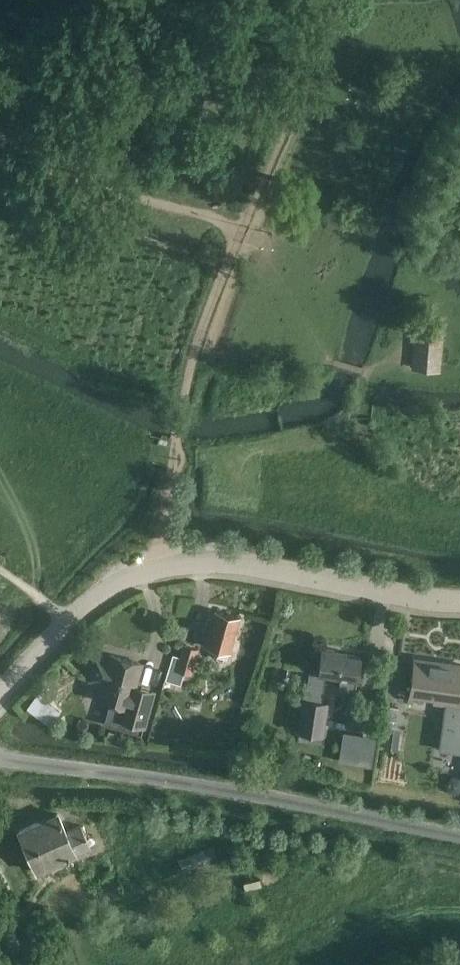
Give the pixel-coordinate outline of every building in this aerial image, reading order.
[(415,333),(411,369),(441,372),(444,336),(415,333)] [(240,617),(215,610),(205,645),(219,648),(216,658),(227,661),(240,617)] [(191,674),(198,649),(184,645),(177,670),(191,674)] [(304,700),(299,731),(323,735),(328,703),(321,702),(325,675),(341,677),(339,687),(356,690),(361,656),(338,653),(338,650),(323,648),(320,668),(315,668),(310,667),(305,700),(304,700)] [(141,735),(155,687),(153,686),(148,704),(131,699),(141,663),(111,655),(109,663),(96,659),(90,679),(103,683),(98,699),(128,707),(122,728),(104,723),(104,724),(141,735)] [(409,701),(411,701),(412,693),(450,699),(449,704),(459,705),(459,665),(415,659),(409,701)] [(438,750),(459,753),(459,709),(444,707),(438,750)] [(377,739),(343,734),(338,764),(372,770),(377,739)] [(380,772),(378,784),(384,786),(389,765),(383,764),(381,772),(380,772)] [(91,848),(81,825),(66,832),(58,813),(19,831),(37,872),(91,848)] [(112,835),(104,838),(109,847),(116,844),(112,835)] [(212,847),(179,859),(183,872),(209,863),(208,861),(216,857),(212,847)] [(0,963),(0,964),(24,964),(19,954),(1,963),(0,963)]
